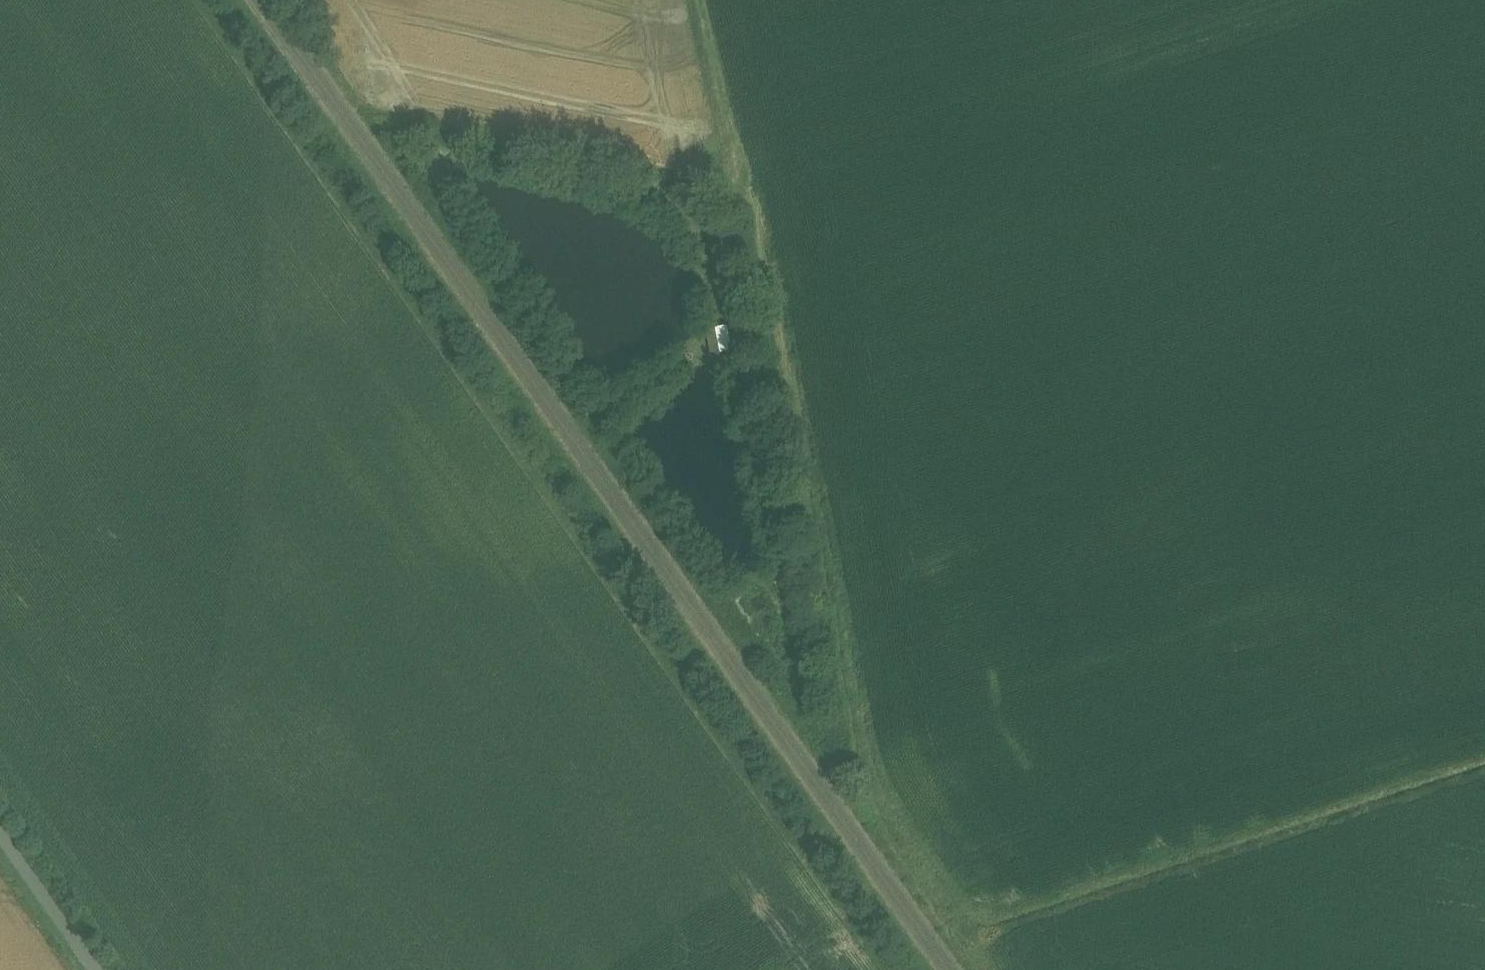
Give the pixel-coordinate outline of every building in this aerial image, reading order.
[(711,326),(715,352),(727,350),(722,324),(711,326)]
